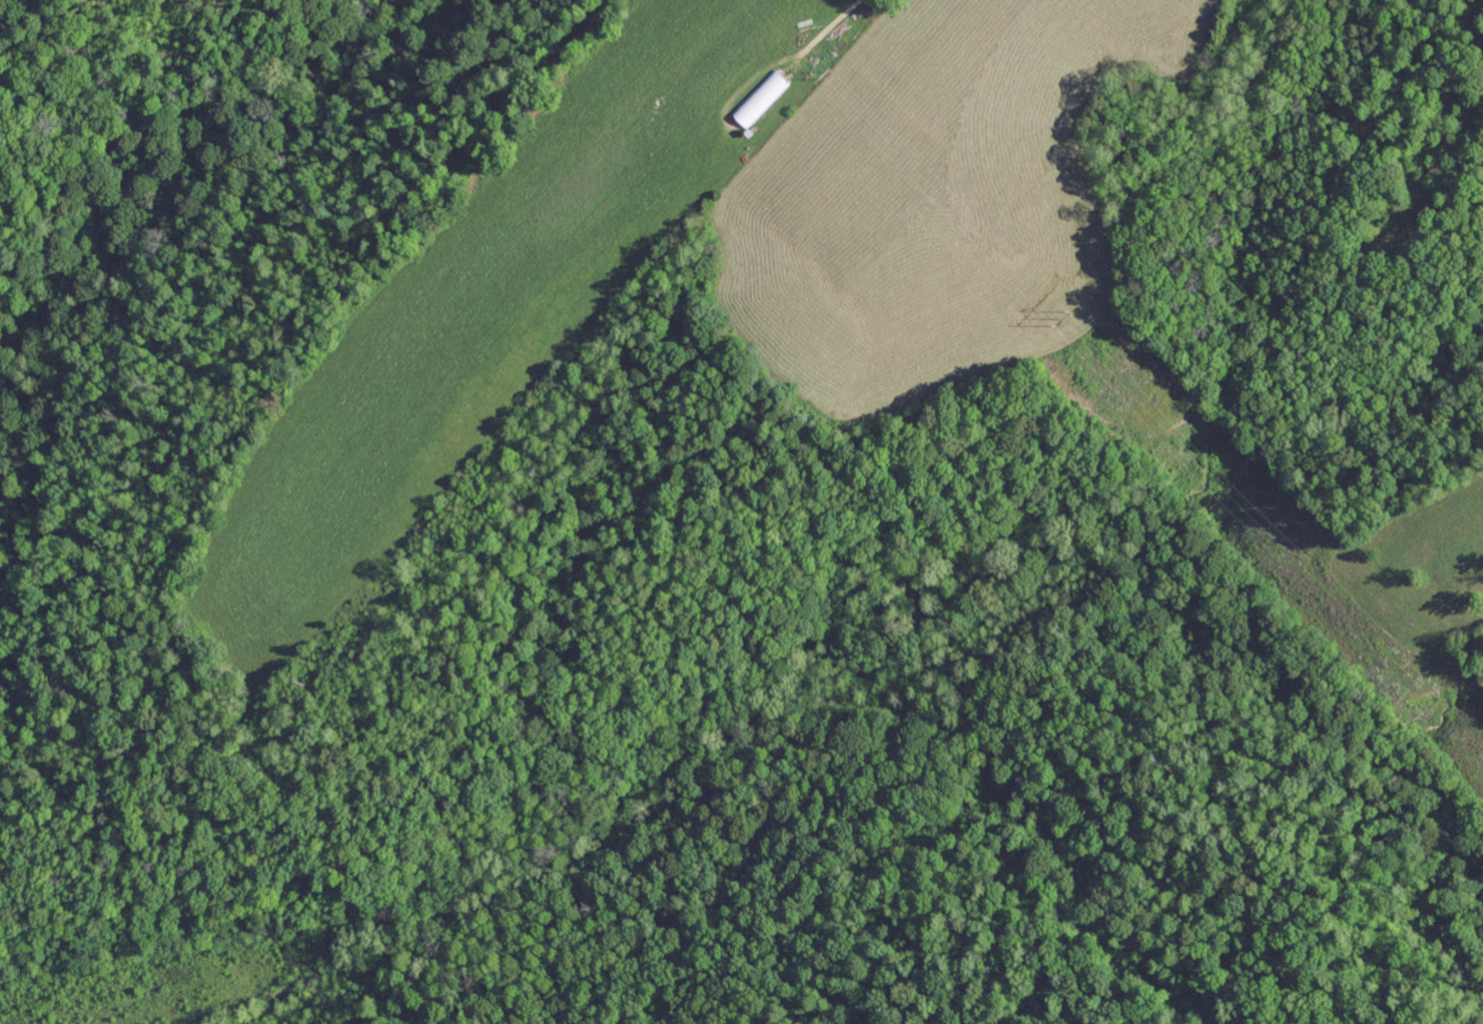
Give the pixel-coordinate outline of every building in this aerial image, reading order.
[(735,114),(750,129),(795,84),(780,70),(735,114)]
